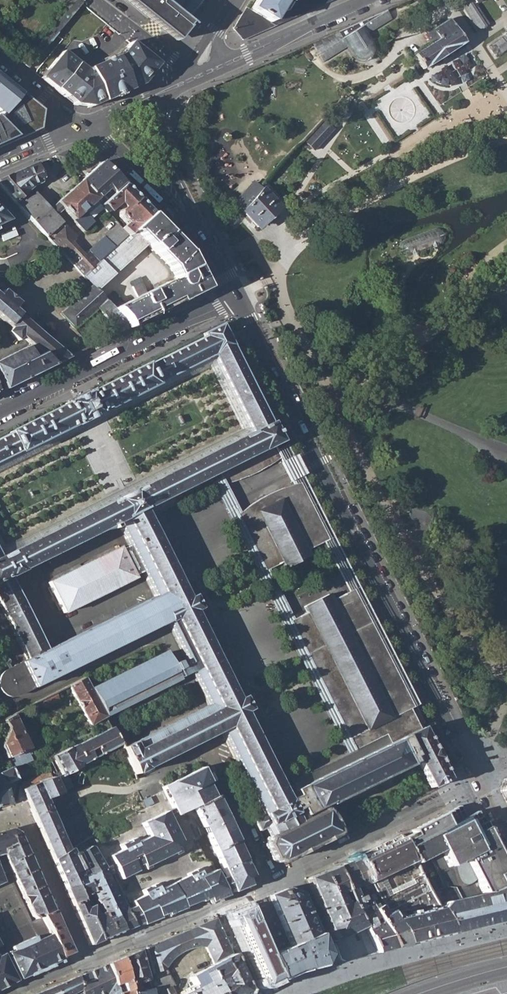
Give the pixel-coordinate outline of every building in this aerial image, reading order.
[(27,66),(52,37),(83,0),(58,0),(68,8),(23,63),(27,66)] [(147,18),(149,16),(157,23),(171,35),(200,0),(125,0),(147,18)] [(249,10),(258,15),(270,23),(276,13),(279,15),(283,9),(288,19),(292,18),(287,7),(284,6),(288,0),(256,0),(249,10)] [(293,2),(299,15),(306,11),(301,0),(298,0),(293,2)] [(306,11),(313,8),(309,0),(301,0),(306,11)] [(313,8),(321,5),(318,0),(309,0),(313,8)] [(478,30),(484,26),(489,23),(475,2),(479,0),(458,0),(478,30)] [(286,5),(287,7),(292,18),(299,15),(293,2),(286,5)] [(274,25),(288,19),(283,9),(279,15),(276,13),(270,23),(274,25)] [(391,20),(385,10),(309,43),(322,63),(346,48),(352,57),(353,59),(354,60),(356,61),(357,62),(359,62),(362,62),(364,61),(365,63),(371,59),(370,58),(372,56),(373,54),(374,52),(374,50),(374,48),(374,46),(373,44),(372,43),(368,35),(391,20)] [(265,29),(274,25),(270,23),(258,15),(253,22),(265,29)] [(414,59),(420,68),(461,42),(446,18),(421,34),(427,43),(411,54),(414,59)] [(485,45),(493,57),(506,48),(506,23),(503,25),(506,30),(500,33),(501,35),(485,45)] [(114,57),(83,70),(101,103),(141,85),(151,72),(149,71),(157,63),(129,42),(118,56),(114,57)] [(101,103),(83,70),(76,64),(77,63),(62,51),(48,69),(50,70),(43,79),(74,104),(92,107),(101,103)] [(41,77),(43,79),(50,70),(48,69),(41,77)] [(21,93),(0,76),(0,109),(4,112),(21,93)] [(0,117),(0,147),(16,140),(39,130),(42,110),(21,93),(4,112),(0,117)] [(323,118),(303,140),(309,144),(313,148),(333,127),(323,118)] [(55,156),(65,167),(69,150),(55,156)] [(99,163),(78,183),(98,204),(122,186),(99,163)] [(82,276),(99,262),(88,252),(89,252),(83,257),(70,243),(75,238),(55,216),(61,210),(82,232),(92,222),(89,218),(100,207),(98,204),(78,183),(48,211),(33,195),(29,197),(26,194),(32,185),(39,183),(41,178),(36,164),(0,180),(0,186),(82,276)] [(149,214),(122,186),(98,204),(100,207),(106,212),(115,204),(119,208),(117,210),(118,218),(123,223),(119,227),(126,235),(149,214)] [(249,221),(259,231),(270,220),(279,211),(260,192),(241,214),(249,221)] [(82,276),(91,285),(97,292),(146,245),(169,268),(174,278),(144,293),(140,284),(130,288),(135,298),(123,303),(112,292),(109,292),(102,298),(125,322),(128,328),(206,289),(185,250),(149,214),(126,235),(99,262),(82,276)] [(99,262),(126,235),(119,227),(116,224),(89,252),(88,252),(99,262)] [(441,245),(445,242),(446,236),(445,233),(441,230),(435,229),(405,239),(401,242),(399,247),(400,251),(402,254),(404,255),(408,256),(415,254),(417,253),(436,247),(441,245)] [(119,332),(128,328),(125,322),(102,298),(97,292),(91,285),(59,314),(75,329),(98,308),(119,332)] [(70,357),(0,297),(0,317),(11,326),(21,334),(30,342),(0,358),(0,391),(70,357)] [(21,334),(11,326),(7,330),(17,339),(21,334)] [(65,408),(8,437),(0,441),(0,466),(18,457),(19,459),(76,430),(80,429),(83,427),(86,426),(89,424),(94,422),(96,421),(99,419),(103,417),(158,389),(157,387),(213,359),(254,439),(137,497),(131,499),(127,501),(124,503),(122,504),(116,507),(0,563),(0,609),(25,664),(19,667),(7,673),(5,674),(3,675),(0,678),(0,679),(0,693),(1,696),(4,698),(8,699),(13,699),(18,698),(30,692),(33,697),(169,629),(175,627),(197,669),(202,679),(220,716),(136,757),(133,750),(121,756),(132,778),(134,782),(137,780),(147,776),(214,743),(230,735),(268,812),(252,820),(258,831),(263,829),(266,835),(265,846),(272,861),(279,863),(332,837),(336,835),(335,832),(341,830),(331,809),(324,812),(323,811),(322,811),(321,810),(319,811),(318,810),(412,763),(411,759),(414,757),(429,788),(446,780),(435,758),(437,758),(432,748),(431,749),(422,730),(420,727),(418,725),(422,723),(356,589),(332,600),(329,595),(304,607),(307,613),(294,619),(290,621),(348,738),(354,749),(365,743),(370,755),(294,792),(297,798),(300,804),(290,809),(287,803),(246,720),(252,717),(245,703),(244,704),(242,705),(239,706),(196,618),(201,615),(195,602),(194,602),(189,604),(146,516),(214,483),(223,479),(226,484),(234,482),(243,479),(252,476),(261,471),(269,467),(276,462),(281,458),(278,452),(283,449),(279,441),(278,439),(271,425),(282,419),(278,410),(267,415),(235,352),(247,347),(243,339),(231,344),(223,328),(203,338),(203,339),(147,368),(92,395),(89,390),(87,391),(86,390),(80,392),(81,394),(77,396),(73,398),(72,396),(65,400),(66,402),(63,403),(65,408)] [(158,389),(99,419),(19,459),(18,457),(0,465),(0,476),(174,390),(209,373),(240,433),(4,549),(0,541),(0,563),(254,439),(213,359),(157,387),(158,389)] [(214,483),(341,741),(348,738),(290,621),(294,619),(269,569),(266,571),(238,515),(240,513),(226,484),(223,479),(214,483)] [(332,539),(304,482),(302,482),(289,486),(270,493),(253,503),(240,513),(238,515),(266,571),(269,569),(283,563),(285,568),(311,557),(308,550),(332,539)] [(104,714),(179,679),(166,654),(91,689),(104,714)] [(89,726),(105,718),(104,714),(91,689),(85,678),(70,686),(88,721),(86,722),(89,726)] [(179,679),(104,714),(105,718),(107,721),(181,684),(179,679)] [(43,699),(46,707),(61,700),(58,692),(43,699)] [(1,744),(10,764),(10,765),(12,769),(30,759),(33,751),(16,715),(14,714),(4,719),(9,725),(1,744)] [(64,774),(68,772),(121,747),(109,725),(79,743),(78,742),(73,744),(54,755),(64,774)] [(12,769),(10,765),(0,769),(0,806),(8,804),(16,780),(12,769)] [(183,812),(194,807),(213,798),(210,791),(213,790),(202,768),(163,787),(164,790),(171,786),(183,812)] [(22,782),(25,788),(56,777),(54,771),(22,782)] [(56,777),(25,788),(28,800),(31,807),(54,859),(69,850),(68,848),(48,802),(46,797),(74,786),(68,772),(64,774),(56,777)] [(177,815),(183,812),(171,786),(164,790),(173,807),(177,815)] [(25,788),(19,790),(18,802),(28,800),(25,788)] [(194,807),(215,851),(236,840),(216,797),(213,798),(194,807)] [(171,818),(174,817),(177,815),(173,807),(170,809),(167,810),(171,818)] [(180,839),(171,818),(167,810),(155,816),(168,844),(180,839)] [(399,837),(427,891),(438,910),(453,935),(506,921),(506,872),(506,871),(485,827),(480,829),(473,833),(465,817),(450,824),(444,813),(430,820),(399,837)] [(113,862),(120,878),(128,874),(177,851),(174,844),(182,840),(181,838),(180,839),(168,844),(155,816),(142,822),(149,835),(135,842),(134,838),(120,845),(122,849),(109,855),(113,862)] [(0,833),(0,855),(4,854),(7,864),(28,854),(18,833),(12,829),(0,833)] [(427,891),(399,837),(396,838),(358,860),(367,878),(377,898),(380,901),(380,902),(385,910),(388,909),(427,891)] [(215,851),(233,889),(249,882),(247,879),(253,876),(236,840),(215,851)] [(54,859),(66,888),(95,871),(103,867),(93,847),(91,844),(79,851),(78,849),(73,852),(71,849),(69,850),(54,859)] [(36,919),(42,916),(53,911),(28,854),(7,864),(21,890),(33,916),(36,919)] [(377,898),(367,878),(358,860),(348,864),(358,885),(369,907),(380,901),(377,898)] [(335,869),(346,893),(350,903),(363,928),(366,932),(377,954),(396,950),(381,924),(376,918),(369,907),(358,885),(348,864),(335,869)] [(103,867),(95,871),(107,896),(123,931),(134,926),(128,914),(125,910),(118,895),(117,895),(107,874),(111,873),(107,865),(103,867)] [(157,883),(143,889),(145,894),(132,900),(134,905),(125,910),(128,914),(134,926),(143,922),(143,924),(154,920),(207,899),(226,891),(215,870),(202,876),(198,868),(188,874),(188,876),(161,890),(157,883)] [(344,963),(377,954),(366,932),(360,935),(362,941),(357,943),(353,934),(363,928),(350,903),(345,906),(341,895),(346,893),(335,869),(306,881),(341,961),(344,963)] [(87,938),(90,945),(123,931),(107,896),(95,871),(66,888),(87,938)] [(250,885),(249,882),(233,889),(235,892),(250,885)] [(276,895),(243,908),(251,923),(254,923),(257,936),(266,957),(318,937),(300,896),(286,890),(276,895)] [(228,894),(226,891),(207,899),(209,903),(228,894)] [(409,946),(453,935),(438,910),(427,891),(388,909),(409,946)] [(396,950),(409,946),(388,909),(385,910),(380,902),(380,901),(369,907),(376,918),(381,924),(396,950)] [(243,908),(227,914),(259,986),(264,987),(277,982),(266,957),(257,936),(254,923),(251,923),(243,908)] [(70,952),(53,911),(42,916),(51,935),(52,937),(63,960),(70,952)] [(146,947),(158,993),(160,992),(161,993),(172,993),(174,993),(171,987),(174,985),(166,967),(178,954),(187,949),(193,948),(206,948),(213,964),(194,973),(193,975),(190,977),(190,981),(188,982),(190,986),(188,987),(189,990),(180,993),(249,993),(250,993),(216,918),(146,947)] [(41,972),(64,961),(63,960),(52,937),(51,935),(37,941),(35,936),(12,946),(13,949),(15,955),(9,958),(18,979),(40,970),(41,972)] [(327,958),(318,937),(266,957),(277,982),(297,975),(321,969),(327,958)] [(15,955),(13,949),(7,951),(9,958),(15,955)] [(140,950),(122,957),(130,987),(139,983),(147,979),(140,950)] [(106,963),(116,993),(132,993),(130,987),(122,957),(106,963)] [(17,980),(6,959),(0,962),(0,989),(17,980)] [(82,993),(116,993),(106,963),(78,975),(80,989),(82,992),(82,993)] [(80,989),(78,975),(35,993),(71,993),(80,989)] [(150,988),(147,979),(139,983),(142,991),(150,988)]
